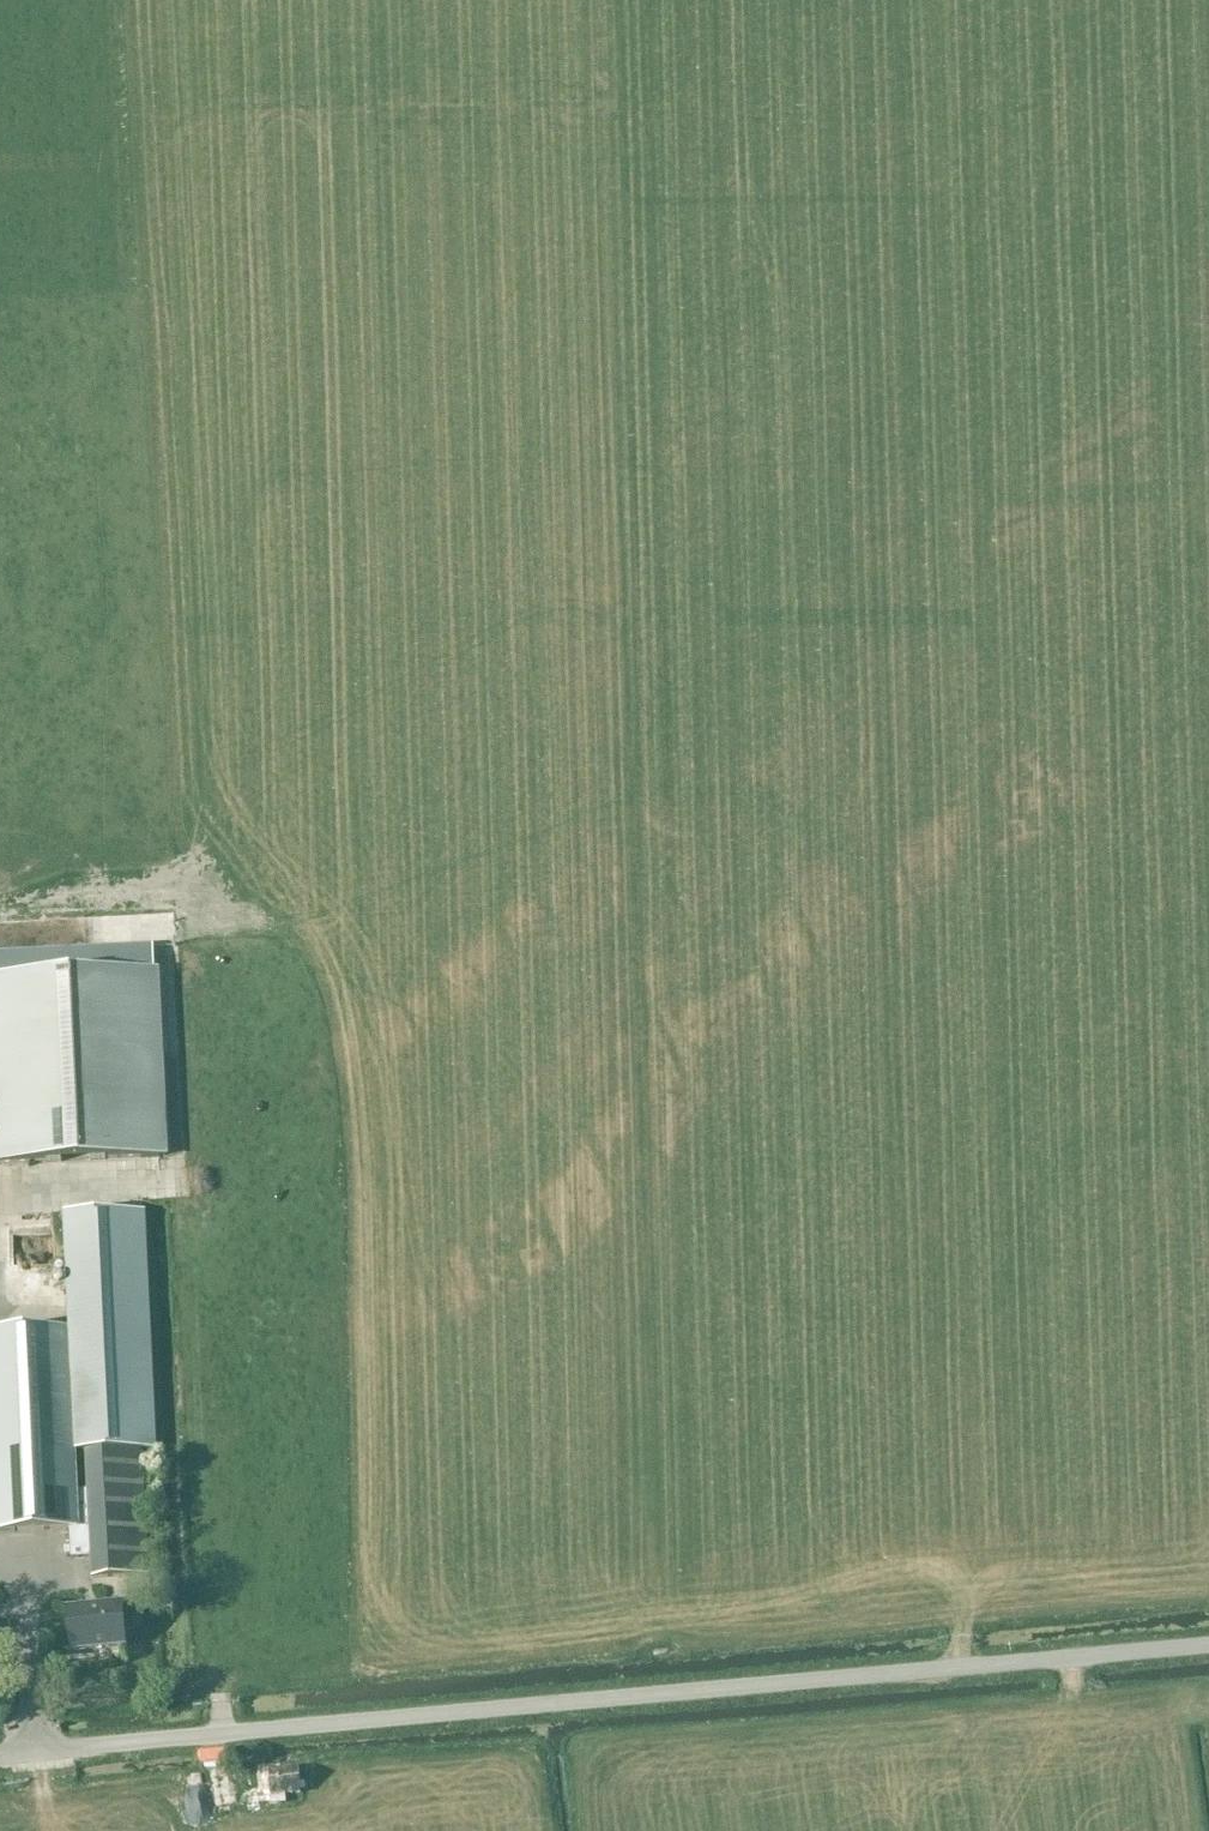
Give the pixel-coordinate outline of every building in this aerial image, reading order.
[(0,979),(0,1167),(169,1159),(160,971),(0,979)] [(70,1530),(71,1559),(90,1558),(90,1579),(149,1574),(144,1452),(155,1451),(144,1212),(66,1216),(72,1331),(0,1334),(0,1533),(70,1530)] [(89,1611),(89,1606),(65,1609),(70,1655),(127,1650),(123,1608),(120,1608),(119,1599),(107,1601),(108,1609),(89,1611)] [(269,1773),(271,1804),(271,1807),(286,1805),(285,1798),(301,1796),(299,1769),(269,1773)]
